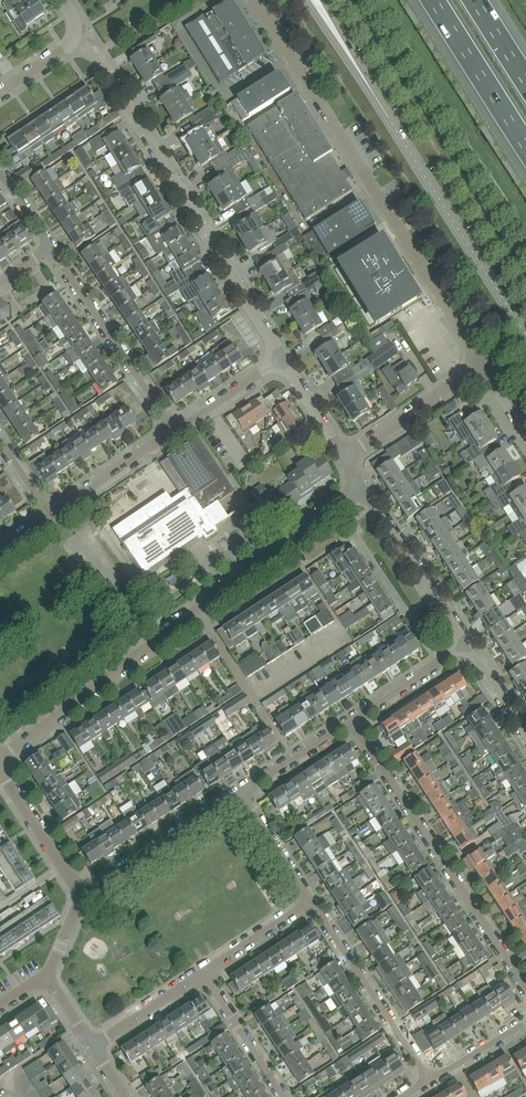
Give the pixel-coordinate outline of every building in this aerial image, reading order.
[(2,4),(8,13),(12,11),(17,19),(13,22),(21,34),(29,29),(26,25),(43,14),(43,15),(44,14),(34,0),(33,0),(28,3),(26,0),(9,0),(2,4)] [(205,17),(210,26),(237,10),(231,1),(205,17)] [(185,28),(192,38),(220,84),(239,72),(236,67),(262,51),(237,10),(210,26),(205,17),(204,16),(185,28)] [(157,40),(153,34),(131,48),(135,54),(157,40)] [(135,65),(139,72),(156,62),(151,55),(157,52),(153,47),(131,61),(134,66),(135,65)] [(236,67),(239,72),(265,56),(262,51),(236,67)] [(143,80),(146,85),(152,81),(154,85),(165,78),(156,62),(139,72),(143,80)] [(166,76),(170,82),(187,71),(183,66),(166,76)] [(187,71),(170,82),(173,88),(191,78),(187,71)] [(278,74),(237,100),(231,103),(243,122),(290,92),(278,74)] [(169,112),(185,103),(190,99),(185,91),(184,91),(182,87),(160,100),(163,105),(164,105),(169,112)] [(87,88),(75,96),(86,112),(87,115),(94,110),(96,112),(109,104),(100,91),(101,93),(93,98),(92,96),(87,88)] [(87,115),(86,112),(75,96),(64,104),(76,122),(87,115)] [(247,127),(276,175),(322,146),(293,98),(247,127)] [(190,99),(185,103),(169,112),(173,120),(172,120),(175,125),(194,114),(191,109),(195,107),(190,99)] [(53,111),(64,127),(66,130),(77,123),(76,122),(64,104),(53,111)] [(190,120),(193,126),(202,121),(213,114),(209,108),(190,120)] [(53,111),(41,119),(52,135),(64,127),(53,111)] [(120,117),(116,111),(102,121),(107,127),(111,124),(120,117)] [(213,114),(202,121),(193,126),(197,132),(206,127),(217,120),(213,114)] [(41,119),(31,126),(41,142),(44,145),(54,138),(52,135),(41,119)] [(103,122),(96,127),(99,132),(106,127),(103,122)] [(20,133),(30,149),(33,153),(44,145),(41,142),(31,126),(20,133)] [(92,137),(99,132),(96,127),(88,132),(92,137)] [(190,147),(194,155),(217,141),(210,128),(205,132),(204,132),(186,143),(189,148),(190,147)] [(106,147),(110,154),(127,144),(120,133),(120,132),(106,140),(103,134),(90,143),(96,153),(106,147)] [(20,133),(19,134),(8,141),(15,150),(7,155),(6,154),(15,168),(15,167),(27,159),(23,153),(30,149),(20,133)] [(73,140),(74,141),(77,146),(85,141),(88,139),(84,133),(73,140)] [(223,152),(217,141),(194,155),(199,162),(198,162),(201,167),(210,162),(212,165),(225,157),(226,157),(226,156),(223,152)] [(226,157),(225,157),(228,163),(249,150),(244,142),(235,148),(236,150),(226,156),(226,157)] [(70,144),(63,149),(66,154),(73,149),(70,144)] [(134,155),(127,144),(110,154),(117,165),(134,155)] [(351,192),(322,146),(276,175),(305,221),(351,192)] [(63,149),(56,154),(59,159),(66,154),(63,149)] [(233,168),(243,162),(243,163),(245,162),(248,163),(254,159),(249,150),(228,163),(232,168),(233,168)] [(72,154),(67,157),(70,162),(75,169),(75,168),(75,169),(78,167),(77,166),(79,165),(72,154)] [(141,167),(134,155),(117,165),(122,173),(112,179),(119,190),(132,182),(128,175),(141,167),(141,166),(141,167)] [(52,156),(40,164),(43,169),(55,162),(52,156)] [(36,174),(43,169),(40,164),(33,169),(36,174)] [(83,172),(79,165),(77,166),(78,167),(75,169),(75,168),(75,169),(79,175),(83,172)] [(16,176),(21,184),(34,175),(28,167),(16,176)] [(218,181),(208,187),(211,192),(212,192),(216,199),(240,184),(234,174),(235,173),(232,168),(219,176),(216,178),(218,181)] [(41,175),(32,181),(36,187),(37,187),(40,192),(52,184),(58,180),(53,173),(50,169),(45,172),(41,175)] [(94,170),(88,174),(93,181),(99,178),(94,170)] [(136,196),(140,202),(156,192),(149,180),(150,180),(149,180),(136,188),(132,182),(119,190),(126,202),(136,196)] [(85,185),(89,192),(92,190),(91,189),(93,188),(89,182),(85,185)] [(43,197),(47,203),(60,195),(52,184),(40,192),(43,197)] [(240,184),(216,199),(221,206),(220,207),(223,212),(231,207),(240,201),(246,210),(251,207),(250,207),(261,200),(267,196),(266,194),(265,192),(264,190),(258,194),(250,199),(249,199),(247,196),(240,184)] [(92,190),(89,192),(93,198),(98,195),(93,188),(91,189),(92,190)] [(140,202),(147,213),(163,203),(156,192),(140,202)] [(243,224),(234,229),(237,234),(238,234),(242,241),(264,228),(255,212),(265,206),(277,199),(273,193),(267,196),(261,200),(250,207),(251,207),(254,213),(241,221),(243,224)] [(60,195),(47,203),(51,209),(52,209),(55,214),(67,206),(60,195)] [(67,206),(55,214),(58,219),(62,225),(75,217),(81,213),(73,202),(67,206)] [(170,214),(163,203),(147,213),(140,217),(145,224),(141,226),(148,237),(161,229),(157,223),(171,214),(170,214)] [(360,203),(344,212),(302,238),(317,263),(327,257),(375,227),(360,203)] [(103,214),(104,214),(106,213),(105,212),(107,210),(104,204),(99,207),(103,214)] [(103,214),(101,215),(110,228),(117,224),(112,218),(108,210),(105,212),(106,213),(104,214),(103,214)] [(67,231),(70,236),(82,228),(75,217),(62,225),(66,232),(67,231)] [(124,218),(118,221),(122,228),(128,225),(124,218)] [(32,240),(28,235),(19,222),(8,230),(21,248),(32,240)] [(77,248),(90,239),(96,235),(89,224),(82,228),(70,236),(73,241),(77,248)] [(264,228),(242,241),(247,248),(246,249),(249,254),(259,248),(261,251),(273,244),(276,249),(287,242),(290,241),(292,239),(289,233),(277,241),(276,242),(267,226),(264,228)] [(118,227),(114,230),(119,238),(123,235),(118,227)] [(165,242),(169,249),(185,239),(178,228),(179,228),(179,227),(165,236),(161,229),(148,237),(155,248),(165,242)] [(8,230),(0,235),(0,241),(1,242),(10,256),(21,248),(8,230)] [(119,238),(123,245),(125,243),(127,241),(123,235),(119,238)] [(192,251),(185,239),(169,249),(165,252),(169,257),(173,255),(176,261),(192,251)] [(10,256),(1,242),(0,241),(0,262),(10,256)] [(127,251),(132,248),(127,241),(125,243),(123,245),(127,251)] [(375,323),(376,323),(408,304),(417,298),(381,241),(372,246),(340,267),(375,323)] [(270,266),(260,272),(263,277),(264,276),(268,283),(292,269),(292,268),(283,253),(289,250),(291,248),(287,242),(276,249),(271,253),(274,258),(268,262),(270,266)] [(87,261),(90,266),(102,258),(109,254),(101,243),(95,247),(82,255),(86,262),(87,261)] [(170,264),(175,271),(170,274),(177,285),(190,277),(186,271),(200,262),(199,262),(192,251),(176,261),(170,264)] [(109,254),(102,258),(90,266),(93,271),(97,278),(110,269),(116,265),(109,254)] [(133,261),(137,267),(139,266),(139,265),(141,263),(138,258),(133,261)] [(159,272),(151,260),(145,264),(153,275),(159,272)] [(146,271),(141,263),(139,265),(139,266),(137,267),(144,279),(149,275),(146,271)] [(110,269),(97,278),(101,284),(102,284),(105,288),(117,280),(110,269)] [(292,269),(268,283),(273,291),(272,291),(275,296),(284,290),(286,293),(299,286),(302,292),(313,285),(322,279),(325,277),(321,269),(308,277),(309,279),(303,283),(301,284),(292,269)] [(198,297),(215,287),(208,276),(208,275),(207,276),(194,283),(190,277),(177,285),(180,290),(184,296),(188,294),(192,302),(199,298),(198,297)] [(102,290),(107,297),(109,296),(112,300),(125,291),(117,280),(105,288),(102,290)] [(147,283),(151,290),(152,290),(154,289),(153,288),(155,286),(152,280),(147,283)] [(152,290),(151,290),(155,297),(160,294),(155,286),(153,288),(154,289),(152,290)] [(199,298),(205,308),(222,299),(215,287),(198,297),(199,298)] [(120,310),(132,302),(138,299),(130,288),(125,291),(112,300),(116,306),(117,306),(120,310)] [(167,298),(176,293),(173,288),(164,294),(167,298)] [(295,296),(286,301),(292,310),(290,311),(293,316),(298,323),(315,312),(312,306),(315,304),(307,291),(296,298),(295,296)] [(57,295),(43,304),(38,308),(45,319),(64,306),(57,295)] [(13,316),(4,299),(0,301),(0,322),(13,316)] [(229,310),(222,299),(205,308),(199,312),(203,319),(199,322),(206,332),(210,330),(219,324),(216,318),(229,310),(229,309),(229,310)] [(123,316),(127,322),(140,313),(132,302),(120,310),(123,315),(123,316)] [(161,306),(165,312),(166,313),(168,311),(168,310),(170,309),(166,303),(161,306)] [(58,326),(72,317),(64,306),(45,319),(53,330),(58,326)] [(165,312),(169,319),(174,316),(170,309),(168,310),(168,311),(166,313),(165,312)] [(183,323),(185,321),(187,319),(183,312),(178,315),(183,323)] [(323,325),(315,312),(298,323),(302,331),(305,336),(323,325)] [(132,328),(135,333),(147,325),(140,313),(127,322),(131,328),(132,328)] [(72,317),(58,326),(53,330),(60,341),(59,342),(59,343),(66,338),(80,329),(72,317)] [(147,325),(135,333),(138,338),(142,344),(155,336),(160,332),(153,321),(147,325)] [(232,321),(220,328),(224,334),(235,326),(232,321)] [(318,331),(322,337),(336,329),(332,323),(328,325),(318,331)] [(336,329),(322,337),(326,343),(347,331),(343,324),(336,329)] [(16,330),(20,336),(25,332),(21,326),(16,330)] [(176,329),(180,335),(182,334),(182,333),(184,331),(180,326),(176,329)] [(224,334),(228,340),(239,332),(235,326),(224,334)] [(25,332),(20,336),(28,347),(37,341),(29,329),(25,332)] [(80,329),(66,338),(59,343),(62,347),(69,342),(73,348),(87,339),(80,329)] [(201,330),(192,336),(195,341),(204,335),(201,330)] [(180,335),(184,342),(187,347),(191,344),(184,331),(182,333),(182,334),(180,335)] [(216,331),(209,336),(210,338),(211,337),(213,340),(219,336),(216,331)] [(8,335),(13,341),(15,340),(15,339),(17,337),(13,332),(8,335)] [(228,341),(231,345),(243,337),(239,332),(228,340),(228,341)] [(369,332),(363,335),(368,343),(374,340),(371,334),(369,332)] [(147,350),(150,355),(162,346),(155,336),(142,344),(146,350),(147,350)] [(211,337),(210,338),(209,336),(203,340),(206,345),(213,340),(211,337)] [(15,339),(15,340),(13,341),(17,348),(21,345),(17,337),(15,339)] [(233,346),(236,350),(247,343),(243,337),(231,345),(232,347),(233,346)] [(66,353),(73,364),(75,363),(81,360),(94,351),(87,339),(73,348),(66,353)] [(38,356),(40,355),(44,353),(45,352),(37,341),(28,347),(36,359),(38,357),(38,356)] [(217,348),(230,367),(241,360),(243,362),(254,355),(251,349),(239,356),(236,350),(233,346),(232,347),(231,345),(228,341),(217,348)] [(324,365),(341,354),(334,342),(315,354),(319,358),(324,365)] [(247,343),(236,350),(239,356),(251,349),(247,343)] [(390,343),(367,359),(371,365),(375,371),(398,354),(390,343)] [(162,346),(150,355),(146,357),(151,364),(154,362),(157,367),(178,352),(174,347),(166,352),(162,346)] [(193,346),(186,351),(188,353),(189,353),(190,355),(197,351),(193,346)] [(216,357),(211,361),(220,375),(230,367),(217,348),(213,352),(216,357)] [(83,374),(88,370),(88,371),(102,362),(94,351),(81,360),(75,363),(83,374)] [(189,353),(188,353),(186,351),(180,355),(183,360),(190,355),(189,353)] [(51,363),(44,353),(40,355),(38,356),(38,357),(36,359),(43,369),(51,363)] [(336,375),(341,383),(371,365),(367,359),(351,370),(341,354),(324,365),(328,373),(331,378),(336,375)] [(29,361),(30,362),(28,364),(32,370),(37,367),(31,360),(29,361)] [(171,361),(164,366),(165,368),(166,368),(168,370),(174,366),(171,361)] [(211,361),(199,369),(208,383),(220,375),(211,361)] [(88,371),(96,382),(109,373),(102,362),(88,371)] [(158,370),(161,375),(168,370),(166,368),(165,368),(164,366),(158,370)] [(392,366),(383,372),(393,386),(398,393),(399,395),(408,389),(406,387),(418,380),(408,366),(399,372),(395,367),(393,368),(392,366)] [(199,369),(188,376),(199,393),(207,388),(204,385),(208,383),(199,369)] [(337,398),(345,410),(362,400),(367,397),(357,381),(368,375),(365,369),(341,383),(341,384),(337,386),(341,393),(342,395),(338,398),(337,398)] [(46,374),(51,381),(53,380),(53,378),(55,377),(51,371),(46,374)] [(109,373),(96,382),(103,393),(117,384),(109,373)] [(38,379),(43,386),(45,384),(44,383),(46,382),(43,376),(38,379)] [(188,376),(177,384),(186,397),(197,390),(199,393),(188,376)] [(62,388),(60,384),(55,377),(53,378),(53,380),(51,381),(55,387),(57,392),(62,388)] [(0,382),(0,398),(9,392),(1,381),(0,382)] [(44,383),(45,384),(43,386),(47,392),(52,389),(46,382),(44,383)] [(113,390),(117,396),(129,388),(125,383),(113,390)] [(186,397),(177,384),(166,391),(175,405),(186,397)] [(378,389),(380,393),(386,402),(392,398),(384,386),(378,389)] [(117,396),(121,402),(132,394),(129,388),(117,396)] [(277,391),(271,394),(272,395),(275,400),(279,397),(280,396),(277,391)] [(0,398),(0,406),(4,411),(16,403),(9,392),(0,398)] [(60,397),(65,403),(68,401),(67,400),(69,399),(66,393),(60,397)] [(109,394),(102,398),(104,401),(105,400),(106,402),(112,399),(109,394)] [(132,394),(121,402),(125,407),(136,400),(132,394)] [(249,403),(243,407),(256,427),(257,426),(254,422),(265,415),(262,411),(276,402),(275,400),(272,395),(264,400),(262,396),(250,404),(249,403)] [(276,402),(262,411),(265,415),(267,417),(271,414),(273,413),(280,423),(278,425),(276,425),(277,426),(296,412),(293,407),(291,408),(288,402),(284,404),(280,398),(279,397),(275,400),(276,402)] [(53,401),(58,408),(60,407),(59,405),(61,404),(58,398),(53,401)] [(68,401),(65,403),(72,414),(80,408),(73,398),(70,400),(69,399),(67,400),(68,401)] [(102,398),(96,402),(99,407),(106,402),(105,400),(104,401),(102,398)] [(126,409),(129,413),(140,405),(136,400),(125,407),(126,409)] [(362,400),(345,410),(352,423),(358,419),(364,415),(369,412),(362,400)] [(11,423),(23,414),(29,411),(25,405),(20,409),(16,403),(4,411),(11,423)] [(455,403),(446,408),(449,414),(458,408),(455,403)] [(69,416),(67,412),(61,404),(59,405),(60,407),(58,408),(62,415),(65,419),(69,416)] [(144,411),(140,405),(129,413),(133,418),(144,411)] [(250,431),(256,427),(243,407),(238,410),(239,412),(232,416),(238,425),(236,426),(238,428),(234,431),(248,452),(255,448),(253,436),(250,431)] [(81,413),(80,413),(82,416),(83,415),(84,417),(90,413),(87,408),(80,412),(81,413)] [(126,409),(115,416),(124,429),(135,422),(133,418),(129,413),(126,409)] [(80,412),(73,417),(77,422),(84,417),(83,415),(82,416),(80,413),(81,413),(80,412)] [(300,418),(296,412),(277,426),(281,432),(276,436),(270,445),(274,452),(295,437),(293,434),(295,433),(294,430),(302,424),(299,419),(300,418)] [(462,412),(448,421),(454,430),(462,443),(467,440),(488,427),(480,414),(478,415),(471,419),(468,422),(464,416),(462,412)] [(11,423),(19,433),(31,425),(23,414),(11,423)] [(364,415),(358,419),(361,424),(367,420),(364,415)] [(124,429),(115,416),(107,421),(104,417),(100,419),(103,424),(112,437),(115,441),(122,436),(121,433),(125,430),(124,429)] [(64,423),(58,428),(59,430),(60,429),(62,432),(68,428),(64,423)] [(103,424),(93,431),(102,444),(112,437),(103,424)] [(31,425),(19,433),(26,445),(38,437),(31,425)] [(497,440),(488,427),(467,440),(472,448),(466,451),(473,461),(487,453),(484,448),(497,440)] [(51,432),(54,437),(62,432),(60,429),(59,430),(58,428),(51,432)] [(93,431),(81,439),(90,452),(102,444),(93,431)] [(424,443),(416,431),(410,435),(418,447),(424,443)] [(410,435),(404,439),(412,451),(418,447),(410,435)] [(36,443),(35,443),(37,445),(38,444),(39,447),(45,443),(42,438),(36,442),(36,443)] [(198,438),(161,463),(160,464),(171,480),(178,476),(187,490),(171,500),(166,493),(112,530),(113,531),(115,529),(121,537),(118,538),(124,547),(127,552),(143,576),(202,536),(206,540),(218,532),(215,528),(229,518),(218,503),(234,492),(235,492),(234,491),(198,438)] [(87,455),(90,452),(81,439),(71,446),(70,446),(79,460),(81,463),(89,458),(87,455)] [(406,454),(412,451),(404,439),(399,443),(406,454)] [(64,450),(59,454),(68,467),(79,460),(70,446),(71,446),(67,440),(60,445),(64,450)] [(36,442),(29,447),(32,452),(39,447),(38,444),(37,445),(35,443),(36,443),(36,442)] [(385,451),(387,454),(392,461),(400,456),(401,458),(406,454),(399,443),(385,451)] [(418,453),(422,459),(428,455),(424,449),(418,453)] [(503,450),(490,458),(487,453),(473,461),(480,472),(486,469),(490,476),(495,473),(511,463),(503,450)] [(29,464),(28,464),(39,480),(40,480),(39,479),(42,477),(48,486),(49,485),(48,485),(54,481),(52,478),(57,475),(57,474),(48,461),(43,454),(43,455),(30,464),(29,464)] [(59,454),(48,461),(57,474),(68,467),(59,454)] [(376,472),(384,483),(400,473),(392,461),(387,454),(382,457),(387,465),(376,472)] [(428,455),(422,459),(426,465),(432,461),(428,455)] [(280,490),(291,507),(314,492),(309,486),(313,484),(314,486),(333,473),(322,456),(311,464),(308,459),(296,467),(296,468),(291,471),(293,474),(288,478),(291,482),(280,490)] [(511,463),(495,473),(490,476),(495,483),(489,487),(497,499),(510,490),(507,485),(520,477),(511,463)] [(431,471),(435,477),(440,473),(436,467),(431,471)] [(450,467),(443,471),(447,478),(454,473),(450,467)] [(400,473),(384,483),(392,495),(413,482),(405,470),(400,473)] [(0,476),(0,485),(9,479),(5,473),(0,476)] [(456,474),(450,478),(453,482),(459,478),(456,474)] [(1,492),(12,484),(9,479),(0,485),(0,491),(1,492)] [(392,495),(400,508),(416,497),(416,498),(421,494),(413,482),(392,495)] [(16,490),(12,484),(1,492),(5,498),(16,490)] [(251,492),(259,504),(270,497),(262,485),(251,492)] [(448,485),(442,489),(446,495),(452,492),(448,485)] [(518,510),(525,505),(525,487),(513,495),(510,490),(497,499),(503,509),(513,503),(518,510)] [(6,499),(9,503),(20,495),(16,490),(5,498),(5,499),(6,499)] [(448,498),(456,510),(462,506),(454,494),(448,498)] [(24,501),(20,495),(9,503),(13,509),(24,501)] [(416,497),(400,508),(408,520),(424,510),(416,498),(416,497)] [(13,509),(9,503),(6,499),(5,499),(0,503),(0,515),(3,520),(15,512),(13,509)] [(518,510),(523,517),(512,524),(519,535),(525,531),(525,505),(518,510)] [(466,512),(462,506),(456,510),(460,516),(466,512)] [(423,531),(439,521),(431,509),(415,519),(416,520),(421,527),(423,531)] [(422,532),(421,533),(426,541),(427,540),(429,539),(431,543),(430,544),(447,533),(453,529),(445,517),(439,521),(424,531),(422,532)] [(464,522),(460,525),(464,530),(468,528),(474,524),(470,518),(464,522)] [(482,536),(477,530),(472,534),(476,540),(482,536)] [(455,545),(447,533),(430,544),(430,545),(432,544),(439,555),(455,545)] [(485,551),(489,549),(485,543),(480,546),(484,552),(485,551)] [(459,551),(455,545),(439,555),(447,568),(463,557),(468,554),(464,548),(459,551)] [(343,561),(349,570),(362,561),(354,549),(349,553),(344,546),(329,556),(336,566),(343,561)] [(492,564),(494,563),(500,559),(496,552),(488,558),(492,564)] [(447,568),(455,579),(471,569),(463,557),(447,568)] [(370,573),(362,561),(349,570),(343,574),(351,585),(370,573)] [(477,565),(471,569),(455,579),(463,592),(479,581),(477,577),(481,575),(481,572),(477,565)] [(508,571),(505,566),(500,570),(503,575),(508,571)] [(319,589),(327,584),(319,571),(311,576),(319,589)] [(351,593),(360,588),(364,594),(378,585),(370,573),(351,585),(347,588),(351,593)] [(305,575),(293,583),(301,596),(302,596),(306,602),(311,598),(307,592),(313,588),(305,575)] [(510,591),(517,586),(513,580),(506,585),(510,591)] [(302,611),(309,606),(306,602),(302,596),(301,596),(293,583),(281,590),(290,603),(290,604),(293,609),(298,606),(302,611)] [(481,584),(474,589),(465,595),(473,607),(489,596),(481,584)] [(362,603),(368,600),(371,605),(385,596),(378,585),(364,594),(358,597),(362,603)] [(281,590),(270,598),(283,618),(294,611),(293,609),(290,604),(290,603),(281,590)] [(327,601),(334,597),(330,591),(324,596),(327,601)] [(519,594),(514,598),(518,604),(523,600),(519,594)] [(393,608),(385,596),(371,605),(379,617),(382,615),(386,621),(395,615),(391,609),(393,608)] [(473,607),(478,614),(475,617),(474,619),(476,622),(481,619),(497,608),(489,596),(473,607)] [(330,606),(337,602),(334,597),(327,601),(330,606)] [(270,598),(258,606),(266,618),(271,626),(283,618),(270,598)] [(246,613),(254,626),(258,632),(259,632),(261,636),(267,632),(260,622),(266,618),(258,606),(246,613)] [(497,608),(481,619),(489,631),(505,620),(497,608)] [(320,614),(328,626),(335,621),(327,609),(320,614)] [(350,611),(339,619),(342,624),(354,617),(350,611)] [(234,621),(243,633),(247,640),(258,632),(254,626),(246,613),(234,621)] [(320,614),(315,617),(323,629),(328,626),(320,614)] [(346,630),(361,620),(357,614),(354,617),(342,624),(346,630)] [(398,615),(386,623),(389,628),(391,631),(403,623),(398,615)] [(317,633),(323,629),(315,617),(309,621),(317,633)] [(505,620),(489,631),(497,643),(513,632),(505,620)] [(234,648),(247,640),(243,633),(234,621),(223,628),(224,630),(218,634),(228,650),(233,647),(234,648)] [(311,636),(317,633),(309,621),(304,624),(311,636)] [(389,628),(386,623),(378,628),(381,633),(389,628)] [(399,642),(398,642),(407,657),(420,649),(406,628),(395,636),(399,642)] [(297,629),(292,632),(299,644),(305,641),(297,629)] [(294,648),(299,644),(292,632),(286,636),(294,648)] [(372,632),(364,638),(367,642),(375,637),(372,632)] [(521,644),(513,632),(497,643),(505,655),(521,644)] [(359,648),(367,642),(364,638),(355,643),(359,648)] [(281,640),(274,644),(282,656),(288,651),(281,640)] [(398,642),(387,649),(396,664),(407,657),(398,642)] [(199,651),(209,665),(220,657),(211,643),(199,651)] [(274,644),(268,647),(276,660),(282,656),(274,644)] [(505,655),(513,667),(525,659),(525,652),(521,644),(505,655)] [(271,663),(276,660),(268,647),(263,651),(271,663)] [(349,647),(341,652),(344,657),(345,657),(353,652),(349,647)] [(387,649),(376,656),(385,671),(396,664),(387,649)] [(199,651),(188,658),(198,672),(209,665),(199,651)] [(341,652),(337,655),(342,663),(347,660),(345,657),(344,657),(341,652)] [(370,660),(365,663),(374,679),(385,671),(376,656),(373,652),(367,655),(370,660)] [(251,658),(259,670),(265,667),(257,654),(251,658)] [(177,665),(186,680),(198,672),(188,658),(177,665)] [(253,674),(259,670),(251,658),(245,662),(253,674)] [(355,661),(349,664),(351,666),(351,667),(353,671),(363,686),(374,679),(365,663),(361,658),(355,661)] [(331,659),(324,663),(328,669),(335,665),(331,659)] [(253,674),(245,662),(239,666),(247,678),(253,674)] [(517,686),(525,680),(525,664),(525,663),(509,674),(517,686)] [(175,687),(186,680),(177,665),(166,673),(175,687)] [(311,672),(308,674),(311,679),(314,677),(317,681),(325,676),(326,675),(324,672),(323,672),(319,667),(311,672)] [(348,674),(342,678),(352,693),(363,686),(353,671),(351,667),(346,670),(348,674)] [(166,673),(155,680),(168,700),(173,697),(169,691),(175,687),(166,673)] [(458,674),(447,682),(455,694),(460,701),(464,699),(465,698),(461,691),(467,687),(458,674)] [(308,680),(305,676),(297,681),(300,686),(308,680)] [(342,678),(331,685),(341,700),(352,693),(342,678)] [(143,692),(143,693),(150,704),(149,704),(152,710),(168,700),(155,680),(143,687),(147,693),(144,694),(143,692)] [(517,686),(515,687),(516,687),(516,690),(516,691),(518,693),(518,694),(519,694),(520,695),(521,695),(522,694),(525,698),(523,699),(525,697),(525,680),(517,686)] [(290,694),(292,691),(300,686),(297,681),(286,688),(290,694)] [(320,692),(330,708),(341,700),(331,685),(329,681),(318,688),(320,692)] [(447,682),(436,689),(444,701),(450,698),(454,705),(460,701),(459,700),(455,694),(447,682)] [(226,692),(228,694),(231,699),(242,692),(238,685),(226,692)] [(290,694),(286,688),(275,695),(278,700),(286,695),(288,695),(290,694)] [(436,689),(425,696),(433,708),(436,712),(447,705),(444,701),(436,689)] [(126,699),(136,713),(140,720),(144,718),(141,713),(143,712),(141,710),(147,705),(138,691),(126,699)] [(312,691),(306,694),(309,699),(319,715),(330,708),(320,692),(314,696),(312,691)] [(319,715),(309,699),(306,694),(306,693),(300,697),(304,702),(297,707),(307,722),(319,715)] [(220,706),(231,699),(228,694),(222,699),(219,695),(215,698),(220,706)] [(245,694),(233,701),(235,704),(234,705),(238,711),(251,703),(245,694)] [(464,699),(460,701),(464,707),(468,714),(480,706),(488,701),(483,694),(475,699),(475,700),(468,705),(464,699)] [(264,709),(278,700),(275,695),(261,704),(264,709)] [(425,696),(414,703),(422,716),(425,719),(436,712),(433,708),(425,696)] [(126,699),(115,706),(125,720),(136,713),(126,699)] [(234,705),(235,704),(233,701),(222,709),(228,718),(238,711),(234,705)] [(414,703),(403,710),(411,723),(416,730),(420,728),(420,727),(421,726),(416,720),(422,716),(414,703)] [(208,714),(216,709),(212,704),(205,709),(206,712),(208,714)] [(288,705),(283,708),(297,729),(307,722),(297,707),(291,710),(288,705)] [(113,728),(125,720),(115,706),(104,713),(113,728)] [(459,709),(464,716),(468,714),(464,707),(459,709)] [(279,727),(285,736),(297,729),(283,708),(278,711),(282,717),(275,721),(279,727)] [(403,710),(392,718),(400,730),(406,726),(411,734),(416,730),(411,723),(403,710)] [(470,726),(465,730),(469,735),(470,734),(474,732),(490,721),(483,710),(474,716),(467,720),(470,726)] [(218,712),(211,717),(214,721),(221,717),(218,712)] [(113,728),(104,713),(93,721),(102,735),(106,741),(111,738),(109,733),(108,731),(113,728)] [(198,721),(193,714),(182,721),(183,724),(186,728),(198,721)] [(449,716),(442,721),(446,728),(454,723),(449,716)] [(211,717),(200,724),(204,731),(216,724),(214,721),(211,717)] [(400,730),(392,718),(381,725),(385,731),(393,744),(404,736),(400,730)] [(93,721),(81,728),(91,743),(102,735),(93,721)] [(438,724),(434,726),(438,733),(442,731),(446,728),(442,721),(438,724)] [(474,732),(470,734),(477,745),(498,732),(490,721),(474,732)] [(179,733),(186,728),(183,724),(176,729),(179,733)] [(193,738),(204,731),(200,724),(195,727),(189,731),(192,736),(193,738)] [(381,725),(372,731),(376,737),(385,731),(381,725)] [(269,747),(271,751),(279,746),(268,729),(267,730),(262,734),(257,726),(251,730),(252,731),(256,737),(265,750),(269,747)] [(91,743),(81,728),(70,735),(80,750),(91,743)] [(189,731),(175,740),(178,745),(185,740),(192,736),(189,731)] [(254,757),(265,750),(256,737),(252,731),(241,738),(245,744),(254,757)] [(505,743),(498,732),(477,745),(476,746),(475,746),(483,758),(489,754),(505,743)] [(75,749),(75,748),(68,737),(65,733),(57,739),(60,743),(67,754),(70,752),(75,749)] [(420,736),(424,742),(428,740),(424,733),(420,736)] [(144,750),(147,754),(158,747),(157,747),(156,745),(157,744),(156,742),(155,742),(153,739),(150,734),(147,736),(150,741),(148,742),(146,739),(143,740),(147,747),(144,750)] [(451,735),(446,738),(451,746),(456,743),(452,737),(451,735)] [(415,739),(412,741),(416,748),(420,745),(424,742),(420,736),(415,739)] [(161,738),(156,742),(157,744),(156,745),(157,747),(158,747),(164,743),(161,738)] [(386,754),(386,756),(391,763),(400,757),(413,749),(409,742),(396,750),(395,751),(394,749),(386,754)] [(461,751),(456,743),(451,746),(457,754),(461,751)] [(496,765),(512,754),(505,743),(489,754),(496,765)] [(242,765),(254,757),(245,744),(234,751),(242,765)] [(438,749),(441,753),(448,749),(445,744),(438,749)] [(231,772),(232,772),(242,765),(234,751),(230,745),(218,752),(231,772)] [(166,746),(160,749),(162,752),(161,753),(163,755),(170,750),(166,746)] [(357,760),(356,759),(352,753),(348,747),(337,754),(349,773),(355,770),(351,764),(357,760)] [(26,765),(33,776),(50,765),(41,749),(28,758),(30,761),(26,765)] [(79,755),(75,749),(70,752),(74,758),(79,755)] [(153,754),(156,759),(163,755),(161,753),(162,752),(160,749),(153,754)] [(357,749),(352,753),(356,759),(361,755),(357,749)] [(451,752),(448,749),(441,753),(443,757),(451,752)] [(206,758),(211,766),(220,779),(224,777),(226,780),(233,775),(233,776),(234,775),(232,772),(231,772),(218,752),(218,751),(206,758)] [(139,753),(133,757),(136,762),(142,757),(139,753)] [(411,773),(424,765),(431,760),(432,758),(429,753),(420,759),(416,753),(403,761),(411,773)] [(130,754),(119,761),(125,769),(136,762),(133,757),(130,754)] [(158,762),(156,759),(153,754),(149,757),(154,764),(158,762)] [(337,754),(326,761),(339,781),(342,777),(343,777),(349,773),(337,754)] [(494,775),(497,780),(519,765),(512,754),(496,765),(500,771),(494,775)] [(461,760),(466,769),(471,766),(472,765),(471,762),(467,756),(461,760)] [(149,757),(144,760),(147,765),(150,770),(155,767),(154,764),(149,757)] [(147,765),(144,760),(138,764),(140,767),(139,767),(140,770),(147,765)] [(418,784),(431,775),(438,771),(431,760),(424,765),(411,773),(418,784)] [(125,769),(119,761),(108,769),(110,772),(111,771),(112,774),(111,775),(112,777),(113,776),(113,777),(125,769)] [(326,761),(314,769),(327,788),(339,781),(326,761)] [(85,764),(80,767),(84,773),(87,772),(87,773),(90,772),(85,764)] [(134,774),(140,770),(139,767),(140,767),(138,764),(131,769),(134,774)] [(51,765),(50,765),(33,776),(40,787),(58,776),(51,765)] [(497,780),(500,785),(501,784),(502,784),(506,781),(510,787),(525,777),(525,775),(519,765),(497,780)] [(220,779),(211,766),(200,773),(209,787),(210,787),(209,787),(220,779)] [(452,771),(455,775),(462,770),(460,766),(452,771)] [(471,766),(466,769),(471,777),(476,774),(471,766)] [(107,781),(113,777),(113,776),(112,777),(111,775),(112,774),(111,771),(110,772),(108,769),(101,773),(107,781)] [(323,782),(314,769),(303,776),(312,789),(315,794),(318,792),(319,794),(327,788),(323,782)] [(465,774),(462,770),(455,775),(458,779),(465,774)] [(94,778),(90,772),(87,773),(87,772),(84,773),(89,781),(94,778)] [(431,775),(418,784),(425,795),(438,786),(443,783),(436,772),(431,775)] [(58,776),(40,787),(48,798),(67,785),(60,775),(58,776)] [(122,775),(115,779),(117,781),(116,782),(117,785),(125,780),(122,775)] [(179,779),(180,781),(192,798),(203,791),(203,792),(203,791),(194,777),(188,782),(184,776),(179,779)] [(303,776),(292,783),(304,801),(309,798),(306,793),(312,789),(303,776)] [(473,779),(475,782),(480,791),(485,787),(478,776),(473,779)] [(510,796),(513,800),(513,801),(518,798),(525,793),(525,777),(510,787),(514,793),(510,796)] [(108,784),(112,788),(117,785),(116,782),(117,781),(115,779),(108,784)] [(181,806),(192,798),(180,781),(175,784),(178,788),(172,792),(181,806)] [(364,782),(358,786),(361,791),(367,787),(364,782)] [(292,783),(281,790),(290,804),(293,801),(296,805),(299,805),(304,801),(292,783)] [(443,783),(438,786),(425,795),(432,806),(445,798),(445,797),(451,793),(444,783),(443,783)] [(55,809),(68,801),(75,796),(68,785),(67,785),(48,798),(55,809)] [(169,813),(181,806),(172,792),(168,786),(157,794),(160,799),(169,813)] [(95,790),(99,796),(104,793),(100,787),(95,790)] [(364,809),(366,807),(381,797),(374,787),(359,796),(357,798),(364,809)] [(491,795),(485,787),(480,791),(486,799),(491,795)] [(467,793),(470,797),(477,793),(474,788),(467,793)] [(353,789),(347,792),(349,795),(347,796),(349,798),(356,794),(353,789)] [(278,812),(290,804),(281,790),(269,798),(278,812)] [(347,796),(349,795),(347,792),(340,797),(343,802),(349,798),(347,796)] [(480,796),(477,793),(470,797),(472,801),(480,796)] [(513,801),(517,806),(521,804),(525,810),(525,793),(518,798),(513,801)] [(75,796),(55,809),(62,821),(82,808),(75,797),(75,796)] [(104,797),(99,801),(100,804),(99,804),(101,807),(108,802),(104,797)] [(381,797),(366,807),(374,818),(391,807),(388,801),(386,801),(384,802),(381,797)] [(440,817),(453,809),(458,805),(454,800),(449,803),(445,798),(432,806),(440,817)] [(158,820),(169,813),(160,799),(149,807),(158,820)] [(91,806),(94,811),(101,807),(99,804),(100,804),(99,801),(91,806)] [(453,809),(440,817),(447,828),(465,816),(471,812),(464,801),(458,805),(453,809)] [(492,808),(495,812),(495,813),(498,811),(500,810),(501,809),(502,808),(498,802),(496,804),(495,802),(490,805),(492,808)] [(334,808),(331,803),(324,808),(327,813),(334,808)] [(149,807),(138,814),(147,828),(158,820),(149,807)] [(392,807),(391,807),(374,818),(381,829),(396,819),(389,809),(391,809),(392,807)] [(127,821),(136,835),(147,828),(138,814),(134,808),(123,815),(127,822),(127,821)] [(317,812),(313,815),(316,820),(320,817),(327,813),(324,808),(317,812)] [(481,815),(484,819),(491,815),(493,813),(495,812),(492,808),(489,810),(481,815)] [(496,817),(499,823),(503,828),(514,822),(510,816),(506,818),(504,819),(498,811),(495,813),(495,812),(493,813),(496,817)] [(82,812),(76,816),(78,818),(77,819),(78,821),(79,821),(85,817),(82,812)] [(307,819),(303,822),(304,824),(303,825),(304,828),(312,823),(316,820),(313,815),(311,813),(305,816),(307,819)] [(343,813),(338,816),(342,822),(345,820),(345,822),(348,820),(343,813)] [(493,813),(491,815),(484,819),(487,823),(494,818),(496,817),(493,813)] [(69,821),(61,826),(65,833),(73,827),(72,826),(79,821),(78,821),(77,819),(78,818),(76,816),(69,821)] [(465,816),(447,828),(454,839),(472,827),(465,816)] [(335,818),(331,821),(335,827),(337,825),(338,826),(340,825),(335,818)] [(403,831),(396,819),(381,829),(388,840),(388,841),(403,831)] [(100,828),(100,827),(99,828),(101,830),(113,850),(114,849),(124,842),(116,829),(111,820),(110,821),(112,823),(109,825),(108,823),(100,828)] [(345,820),(342,822),(347,830),(352,827),(348,820),(345,822),(345,820)] [(116,829),(124,842),(136,835),(127,821),(116,829)] [(295,827),(298,832),(304,828),(303,825),(304,824),(303,822),(295,827)] [(523,836),(518,828),(514,822),(503,828),(507,835),(509,834),(514,842),(522,837),(523,836)] [(491,836),(503,828),(499,823),(488,830),(491,836)] [(472,827),(454,839),(461,850),(479,838),(472,827)] [(491,836),(496,843),(501,839),(507,835),(503,828),(491,836)] [(296,838),(302,849),(316,840),(309,829),(302,834),(295,838),(295,839),(296,838)] [(106,854),(108,857),(115,852),(115,853),(116,852),(114,849),(113,850),(101,830),(90,837),(89,836),(88,836),(94,844),(102,857),(103,857),(102,857),(106,854)] [(411,842),(403,831),(388,841),(388,840),(382,844),(390,856),(396,852),(411,842)] [(515,843),(514,842),(509,834),(507,835),(501,839),(507,848),(515,843)] [(323,836),(316,840),(302,849),(310,860),(323,851),(328,848),(330,847),(323,836)] [(358,836),(353,839),(357,844),(359,843),(360,844),(363,842),(358,836)] [(522,837),(514,842),(515,843),(518,848),(525,843),(522,837)] [(350,840),(345,843),(349,849),(352,847),(352,849),(355,847),(350,840)] [(362,851),(366,848),(363,842),(360,844),(359,843),(357,844),(362,851)] [(418,853),(411,842),(396,852),(403,863),(418,853)] [(19,855),(11,843),(0,850),(0,868),(19,855)] [(515,843),(507,848),(504,850),(509,858),(520,851),(518,848),(515,843)] [(102,857),(94,844),(83,851),(82,851),(91,865),(92,864),(91,864),(102,857)] [(362,858),(359,853),(355,847),(352,849),(352,847),(349,849),(354,856),(357,861),(362,858)] [(328,848),(323,851),(310,860),(317,871),(331,862),(335,859),(328,848)] [(479,850),(467,858),(463,861),(468,868),(472,866),(474,870),(487,861),(496,855),(492,850),(483,856),(479,850)] [(426,865),(418,853),(403,863),(411,875),(426,865)] [(7,880),(27,867),(19,855),(0,868),(0,869),(7,880)] [(487,861),(474,870),(481,880),(494,872),(501,867),(494,856),(487,861)] [(373,858),(368,861),(372,867),(374,865),(375,866),(377,865),(373,858)] [(335,859),(331,862),(317,871),(325,883),(338,874),(343,871),(335,859)] [(367,871),(370,870),(365,863),(360,866),(364,872),(367,870),(367,871)] [(516,868),(518,872),(525,867),(523,863),(516,868)] [(376,874),(381,871),(377,865),(375,866),(374,865),(372,867),(376,874)] [(27,867),(7,880),(15,893),(35,880),(27,867)] [(343,871),(338,874),(325,883),(332,894),(352,881),(344,869),(343,871)] [(373,876),(370,870),(367,871),(367,870),(364,872),(369,879),(373,876)] [(421,890),(436,881),(429,870),(414,880),(421,890)] [(501,883),(494,872),(481,880),(489,892),(501,883)] [(501,883),(489,892),(496,903),(508,895),(505,889),(514,883),(511,879),(510,877),(501,883)] [(382,883),(387,890),(391,887),(387,880),(382,883)] [(332,894),(339,905),(353,896),(359,892),(352,881),(332,894)] [(443,892),(436,881),(421,890),(428,902),(443,892)] [(380,885),(375,888),(379,894),(381,892),(382,894),(384,892),(380,885)] [(339,905),(336,907),(341,914),(344,912),(347,916),(367,903),(360,891),(359,892),(353,896),(339,905)] [(392,904),(384,892),(382,894),(381,892),(379,894),(379,895),(374,899),(382,910),(392,904)] [(443,892),(428,902),(423,905),(430,916),(436,913),(451,903),(443,892)] [(512,900),(508,895),(496,903),(503,914),(520,902),(525,900),(522,894),(512,900)] [(398,896),(393,899),(397,905),(399,904),(400,905),(402,903),(398,896)] [(47,897),(35,906),(48,925),(60,917),(47,897)] [(368,902),(367,903),(347,916),(354,927),(353,928),(354,928),(368,919),(364,913),(372,908),(368,902)] [(520,902),(503,914),(510,924),(525,914),(525,911),(520,902)] [(399,904),(397,905),(402,913),(407,910),(402,903),(400,905),(399,904)] [(458,914),(451,903),(436,913),(443,924),(458,914)] [(23,913),(36,933),(48,925),(35,906),(23,913)] [(403,918),(394,906),(387,911),(396,923),(403,918)] [(23,913),(11,921),(24,941),(36,933),(23,913)] [(450,935),(465,925),(458,914),(443,924),(450,935)] [(525,930),(525,914),(510,924),(518,936),(525,930)] [(396,923),(403,934),(405,933),(404,932),(407,931),(407,932),(410,931),(409,930),(410,929),(403,918),(396,923)] [(412,918),(407,921),(411,927),(414,926),(415,927),(417,926),(412,918)] [(366,927),(357,933),(358,933),(365,944),(384,931),(377,920),(371,923),(366,927)] [(0,928),(0,930),(12,949),(24,941),(11,921),(0,928)] [(473,937),(465,925),(450,935),(458,946),(473,937)] [(298,934),(307,947),(318,940),(310,926),(298,934)] [(414,926),(411,927),(417,936),(422,932),(417,926),(415,927),(414,926)] [(409,939),(414,936),(410,929),(409,930),(410,931),(407,932),(407,931),(404,932),(405,933),(409,939)] [(12,949),(0,930),(0,957),(12,949)] [(518,936),(525,947),(525,946),(525,930),(518,936)] [(385,946),(391,942),(384,931),(365,944),(372,955),(385,946)] [(298,934),(287,941),(296,955),(307,947),(298,934)] [(473,937),(458,946),(465,957),(480,948),(473,937)] [(287,941),(276,949),(285,962),(296,955),(287,941)] [(428,941),(423,945),(427,951),(430,949),(430,950),(432,949),(428,941)] [(393,957),(385,946),(372,955),(379,966),(393,957)] [(420,946),(415,949),(419,955),(421,953),(422,954),(424,952),(420,946)] [(488,960),(480,948),(465,957),(460,961),(465,968),(470,965),(473,970),(488,960)] [(276,949),(265,956),(274,969),(285,962),(276,949)] [(436,955),(432,949),(430,950),(430,949),(427,951),(432,958),(436,955)] [(424,968),(431,964),(428,959),(424,952),(422,954),(421,953),(419,955),(417,957),(417,958),(419,961),(420,962),(424,968)] [(382,970),(379,972),(384,979),(386,977),(400,968),(405,965),(398,953),(396,955),(393,957),(379,966),(382,970)] [(318,963),(317,964),(321,969),(332,961),(327,954),(316,961),(318,963)] [(262,977),(274,969),(265,956),(254,963),(262,977)] [(478,970),(481,976),(482,975),(484,980),(490,976),(487,972),(493,968),(490,962),(478,970)] [(254,963),(242,971),(251,984),(262,977),(254,963)] [(442,963),(437,966),(441,972),(443,970),(444,972),(446,970),(442,963)] [(314,973),(321,969),(317,964),(311,968),(314,973)] [(322,988),(327,984),(341,975),(334,964),(315,976),(322,988)] [(431,964),(424,968),(429,976),(427,978),(429,981),(431,980),(434,978),(434,977),(436,976),(436,977),(439,975),(431,964)] [(387,977),(383,979),(388,987),(392,985),(394,988),(393,989),(413,976),(405,965),(400,968),(386,977),(387,977)] [(451,977),(446,970),(444,972),(443,970),(441,972),(449,985),(455,981),(452,976),(451,977)] [(240,992),(251,984),(242,971),(231,978),(240,992)] [(474,973),(467,977),(469,979),(468,980),(469,982),(476,977),(474,973)] [(302,974),(295,978),(296,978),(298,981),(297,981),(298,983),(305,979),(302,974)] [(341,975),(327,984),(322,988),(330,999),(335,996),(349,986),(341,975)] [(436,976),(434,977),(434,978),(442,989),(446,986),(439,975),(436,977),(436,976)] [(415,991),(420,987),(413,976),(393,989),(394,990),(394,989),(397,993),(393,995),(398,1001),(415,991)] [(466,984),(469,982),(468,980),(469,979),(467,977),(460,982),(463,986),(466,984)] [(295,978),(284,985),(288,990),(292,988),(298,983),(297,981),(298,981),(296,978),(295,978)] [(504,986),(493,993),(504,1010),(511,1005),(509,1002),(513,999),(513,1000),(514,999),(510,994),(516,990),(508,978),(501,982),(504,986)] [(299,994),(303,999),(305,998),(306,999),(309,998),(301,986),(296,989),(299,994)] [(349,986),(335,996),(330,999),(337,1010),(338,1009),(342,1007),(356,997),(349,986)] [(482,1000),(491,1014),(502,1006),(504,1010),(493,993),(489,986),(478,994),(478,995),(482,1000)] [(451,988),(445,992),(447,994),(446,995),(447,997),(447,996),(453,1005),(457,1003),(451,994),(454,992),(451,988)] [(280,989),(274,993),(275,995),(274,996),(275,998),(283,993),(280,989)] [(422,1002),(415,991),(398,1001),(398,1002),(402,1000),(409,1011),(408,1011),(408,1012),(422,1002)] [(440,1001),(447,997),(446,995),(447,994),(445,992),(444,992),(437,996),(440,1001)] [(267,997),(270,1002),(275,998),(274,996),(275,995),(274,993),(267,997)] [(296,995),(291,999),(296,1006),(296,1005),(298,1003),(299,1004),(301,1003),(296,995)] [(356,997),(342,1007),(338,1009),(345,1020),(349,1018),(364,1009),(356,997)] [(201,998),(189,1005),(198,1019),(202,1026),(208,1022),(204,1015),(210,1011),(209,1011),(213,1009),(208,1000),(204,1003),(201,998)] [(313,1003),(309,998),(306,999),(305,998),(303,999),(308,1007),(313,1003)] [(422,1007),(423,1006),(424,1009),(423,1009),(425,1012),(425,1011),(436,1004),(433,999),(428,1002),(422,1006),(422,1007)] [(259,1009),(265,1005),(262,1000),(255,1005),(259,1009)] [(480,1021),(491,1014),(482,1000),(471,1008),(480,1021)] [(256,1016),(263,1027),(277,1018),(283,1014),(276,1003),(269,1007),(263,1010),(255,1016),(255,1017),(256,1016)] [(305,1009),(301,1003),(299,1004),(298,1003),(296,1005),(296,1006),(300,1012),(305,1009)] [(189,1005),(178,1013),(187,1026),(198,1019),(189,1005)] [(38,1006),(27,1013),(36,1028),(47,1021),(50,1026),(58,1020),(50,1007),(42,1012),(38,1006)] [(422,1007),(422,1006),(411,1014),(416,1021),(427,1014),(425,1011),(425,1012),(423,1009),(424,1009),(423,1006),(422,1007)] [(468,1028),(480,1021),(471,1008),(460,1015),(468,1028)] [(371,1020),(364,1009),(349,1018),(357,1029),(371,1020)] [(319,1012),(314,1016),(318,1021),(320,1020),(321,1022),(324,1020),(319,1012)] [(27,1013),(15,1021),(25,1035),(36,1028),(27,1013)] [(181,1030),(187,1026),(178,1013),(167,1020),(176,1034),(181,1041),(186,1038),(181,1030)] [(460,1015),(449,1022),(457,1036),(468,1028),(460,1015)] [(437,1030),(446,1043),(457,1036),(449,1022),(444,1016),(433,1023),(437,1030)] [(284,1029),(277,1018),(263,1027),(270,1038),(284,1029)] [(311,1018),(306,1021),(310,1027),(313,1026),(313,1027),(316,1025),(311,1018)] [(167,1020),(156,1028),(165,1041),(176,1034),(167,1020)] [(320,1020),(318,1021),(326,1034),(331,1030),(324,1020),(321,1022),(320,1020)] [(371,1020),(357,1029),(355,1031),(362,1042),(379,1031),(371,1020)] [(13,1043),(25,1035),(15,1021),(4,1028),(13,1043)] [(319,1031),(316,1025),(313,1027),(313,1026),(310,1027),(315,1034),(319,1031)] [(0,1031),(0,1048),(2,1051),(13,1043),(4,1028),(0,1031)] [(154,1048),(165,1041),(156,1028),(145,1035),(154,1048)] [(284,1029),(270,1038),(278,1049),(291,1040),(284,1029)] [(208,1034),(209,1036),(212,1040),(217,1037),(213,1030),(208,1034)] [(436,1051),(435,1050),(446,1043),(437,1030),(426,1037),(435,1051),(436,1051)] [(368,1040),(369,1041),(370,1041),(371,1043),(370,1044),(371,1047),(372,1046),(374,1048),(385,1041),(380,1034),(379,1033),(368,1040)] [(145,1035),(133,1042),(142,1056),(154,1048),(145,1035)] [(216,1041),(204,1049),(207,1055),(214,1051),(218,1056),(233,1047),(225,1035),(216,1041)] [(329,1038),(333,1044),(335,1042),(335,1044),(338,1042),(333,1035),(329,1038)] [(51,1036),(44,1041),(48,1046),(55,1041),(51,1036)] [(209,1036),(198,1042),(200,1044),(198,1046),(200,1048),(212,1040),(209,1036)] [(291,1040),(278,1049),(285,1061),(299,1052),(303,1049),(298,1042),(294,1045),(291,1040)] [(325,1040),(321,1043),(325,1050),(327,1048),(328,1049),(330,1048),(325,1040)] [(368,1040),(357,1047),(363,1056),(374,1048),(372,1046),(371,1047),(370,1044),(371,1043),(370,1041),(369,1041),(368,1040)] [(41,1050),(48,1046),(44,1041),(38,1045),(41,1050)] [(131,1063),(142,1056),(133,1042),(122,1050),(131,1063)] [(187,1050),(190,1055),(200,1048),(198,1046),(200,1044),(198,1042),(187,1050)] [(339,1044),(338,1042),(335,1044),(335,1042),(333,1044),(338,1051),(342,1048),(340,1045),(339,1044)] [(49,1053),(56,1065),(71,1055),(63,1044),(49,1053)] [(240,1058),(233,1047),(218,1056),(225,1067),(240,1058)] [(357,1047),(346,1055),(347,1056),(348,1055),(349,1058),(348,1059),(349,1061),(350,1061),(351,1063),(363,1056),(357,1047)] [(334,1054),(330,1048),(328,1049),(327,1048),(325,1050),(330,1057),(334,1054)] [(393,1055),(383,1062),(394,1078),(401,1074),(398,1070),(402,1068),(403,1068),(399,1062),(404,1059),(396,1048),(391,1051),(393,1055)] [(525,1050),(513,1057),(522,1072),(524,1076),(525,1076),(525,1051),(525,1050)] [(28,1051),(22,1056),(25,1061),(32,1056),(28,1051)] [(306,1063),(299,1052),(285,1061),(292,1072),(306,1063)] [(182,1053),(176,1057),(178,1059),(176,1060),(178,1062),(185,1057),(182,1053)] [(56,1065),(64,1076),(78,1067),(71,1055),(56,1065)] [(347,1056),(346,1055),(339,1059),(343,1065),(347,1070),(353,1066),(351,1063),(350,1061),(349,1061),(348,1059),(349,1058),(348,1055),(347,1056)] [(18,1065),(25,1061),(22,1056),(15,1060),(18,1065)] [(516,1071),(507,1056),(494,1063),(503,1078),(516,1071)] [(176,1057),(169,1062),(172,1066),(178,1062),(176,1060),(178,1059),(176,1057)] [(192,1057),(187,1060),(190,1065),(194,1071),(196,1069),(197,1071),(200,1069),(195,1062),(192,1057)] [(368,1064),(371,1069),(380,1082),(384,1080),(386,1083),(393,1079),(394,1079),(394,1078),(383,1062),(382,1062),(379,1057),(368,1064)] [(247,1069),(240,1058),(225,1067),(225,1068),(222,1070),(229,1081),(232,1078),(247,1069)] [(174,1085),(187,1077),(186,1076),(189,1074),(190,1075),(192,1074),(184,1062),(176,1068),(181,1075),(177,1078),(178,1078),(174,1081),(170,1081),(166,1075),(160,1079),(146,1088),(147,1088),(153,1096),(156,1096),(168,1089),(173,1086),(174,1085)] [(306,1063),(292,1072),(300,1083),(299,1083),(299,1084),(313,1074),(306,1063)] [(503,1078),(494,1063),(481,1071),(490,1086),(503,1078)] [(25,1071),(31,1081),(36,1078),(40,1075),(32,1064),(24,1070),(25,1071)] [(9,1071),(6,1066),(0,1070),(0,1073),(2,1076),(9,1071)] [(331,1066),(324,1070),(324,1071),(325,1070),(327,1073),(325,1074),(327,1075),(334,1071),(331,1066)] [(71,1088),(86,1078),(78,1067),(64,1076),(71,1088)] [(153,1072),(156,1077),(163,1072),(160,1068),(153,1072)] [(151,1069),(149,1071),(140,1077),(145,1084),(156,1077),(153,1072),(151,1069)] [(204,1075),(200,1069),(197,1071),(196,1069),(194,1071),(202,1083),(209,1078),(207,1073),(204,1075)] [(229,1081),(227,1082),(234,1094),(240,1090),(255,1080),(247,1069),(232,1078),(229,1081)] [(371,1069),(360,1077),(371,1094),(372,1094),(371,1093),(378,1089),(376,1085),(380,1082),(371,1069)] [(324,1070),(317,1074),(320,1079),(327,1075),(325,1074),(327,1073),(325,1070),(324,1071),(324,1070)] [(469,1079),(478,1094),(480,1096),(485,1096),(494,1091),(490,1086),(481,1071),(469,1079)] [(189,1086),(191,1090),(199,1085),(195,1079),(192,1074),(190,1075),(189,1074),(186,1076),(187,1077),(190,1082),(188,1084),(189,1086)] [(316,1082),(312,1077),(300,1085),(304,1090),(316,1082)] [(357,1096),(362,1094),(364,1096),(365,1096),(371,1093),(371,1094),(360,1077),(349,1084),(357,1096)] [(44,1090),(41,1085),(36,1078),(31,1081),(39,1093),(44,1090)] [(89,1083),(86,1078),(71,1088),(66,1091),(70,1096),(75,1093),(78,1096),(82,1096),(93,1090),(93,1088),(93,1087),(91,1083),(89,1083)] [(213,1083),(209,1078),(202,1083),(209,1093),(211,1092),(212,1093),(214,1091),(210,1085),(213,1083)] [(255,1080),(240,1090),(245,1096),(253,1096),(262,1091),(255,1080)] [(344,1087),(338,1091),(342,1096),(357,1096),(349,1084),(347,1081),(342,1084),(344,1087)] [(449,1096),(465,1096),(467,1096),(459,1084),(446,1092),(449,1096)] [(200,1096),(203,1096),(204,1096),(206,1096),(207,1096),(202,1089),(199,1085),(191,1090),(195,1094),(197,1092),(200,1096)]
